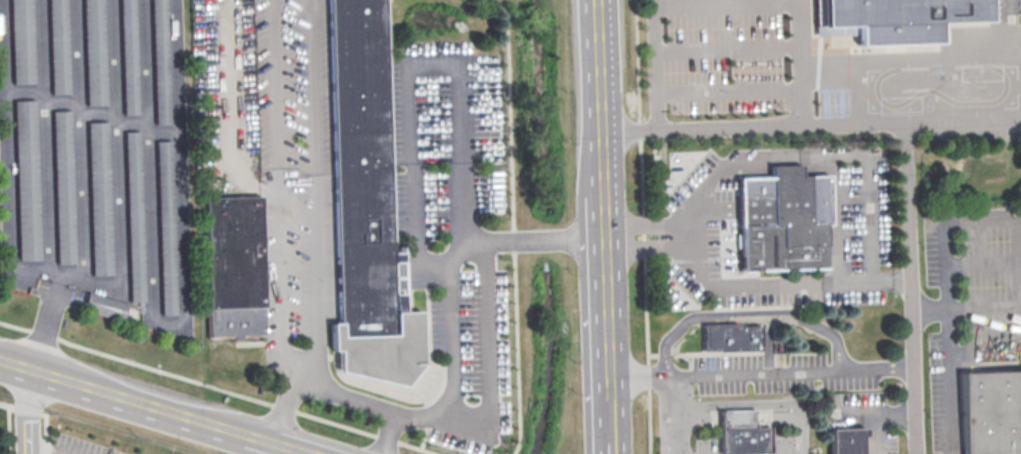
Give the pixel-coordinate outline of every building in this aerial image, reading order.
[(33,83),(31,0),(10,0),(12,83),(33,83)] [(50,94),(68,93),(66,0),(48,0),(50,94)] [(85,105),(105,105),(103,0),(83,0),(85,105)] [(122,114),(137,114),(134,0),(119,0),(122,114)] [(154,124),(169,124),(165,0),(150,0),(154,124)] [(339,324),(329,0),(383,0),(392,252),(400,252),(402,314),(418,313),(420,363),(402,386),(338,372),(338,352),(331,352),(330,324),(339,324)] [(817,28),(815,0),(989,0),(990,21),(940,23),(941,44),(857,47),(856,26),(817,28)] [(35,99),(14,100),(18,260),(39,260),(35,99)] [(52,110),(55,264),(74,263),(70,110),(52,110)] [(107,121),(87,122),(91,275),(111,274),(107,121)] [(128,302),(143,301),(139,131),(124,131),(128,302)] [(159,315),(174,314),(170,140),(155,141),(159,315)] [(737,178),(769,177),(769,168),(799,167),(800,178),(823,177),(827,269),(740,273),(740,269),(724,269),(724,255),(740,254),(739,242),(708,244),(708,230),(739,229),(737,178)] [(201,198),(257,196),(261,337),(206,338),(201,198)] [(121,321),(126,303),(86,292),(81,310),(121,321)] [(702,350),(700,327),(736,327),(740,330),(757,329),(760,351),(716,352),(713,350),(702,350)] [(960,375),(1020,373),(1020,453),(963,453),(960,375)] [(768,427),(769,453),(718,453),(717,410),(753,409),(754,427),(768,427)] [(861,437),(862,453),(832,453),(831,431),(864,430),(864,437),(861,437)]
